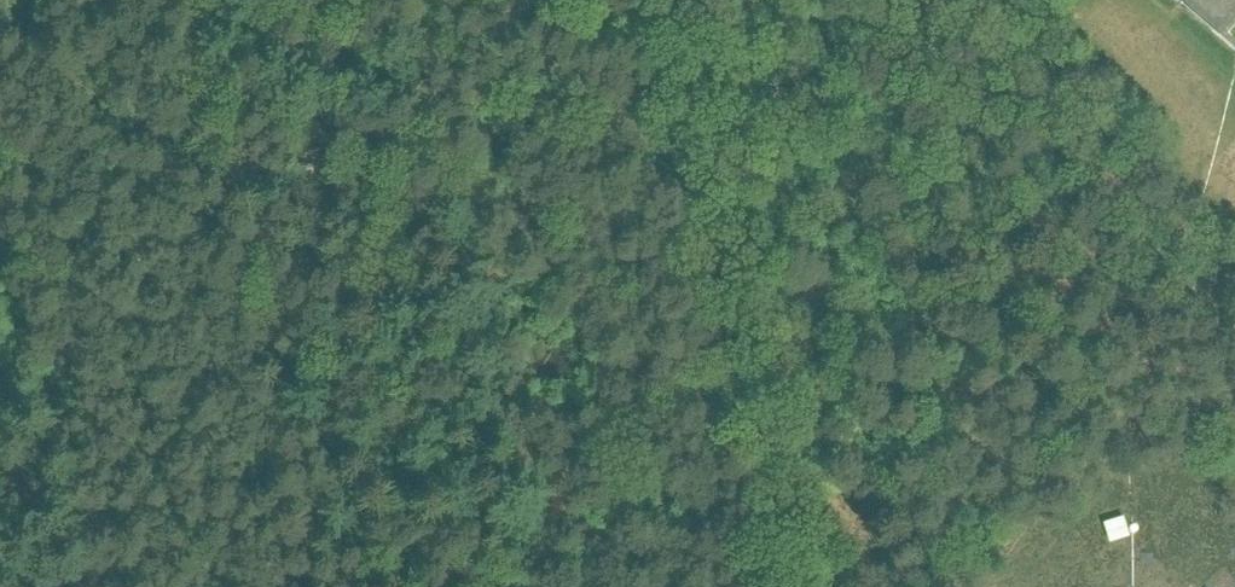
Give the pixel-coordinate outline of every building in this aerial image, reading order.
[(1185,7),(1234,51),(1234,0),(1176,0),(1185,7)]
